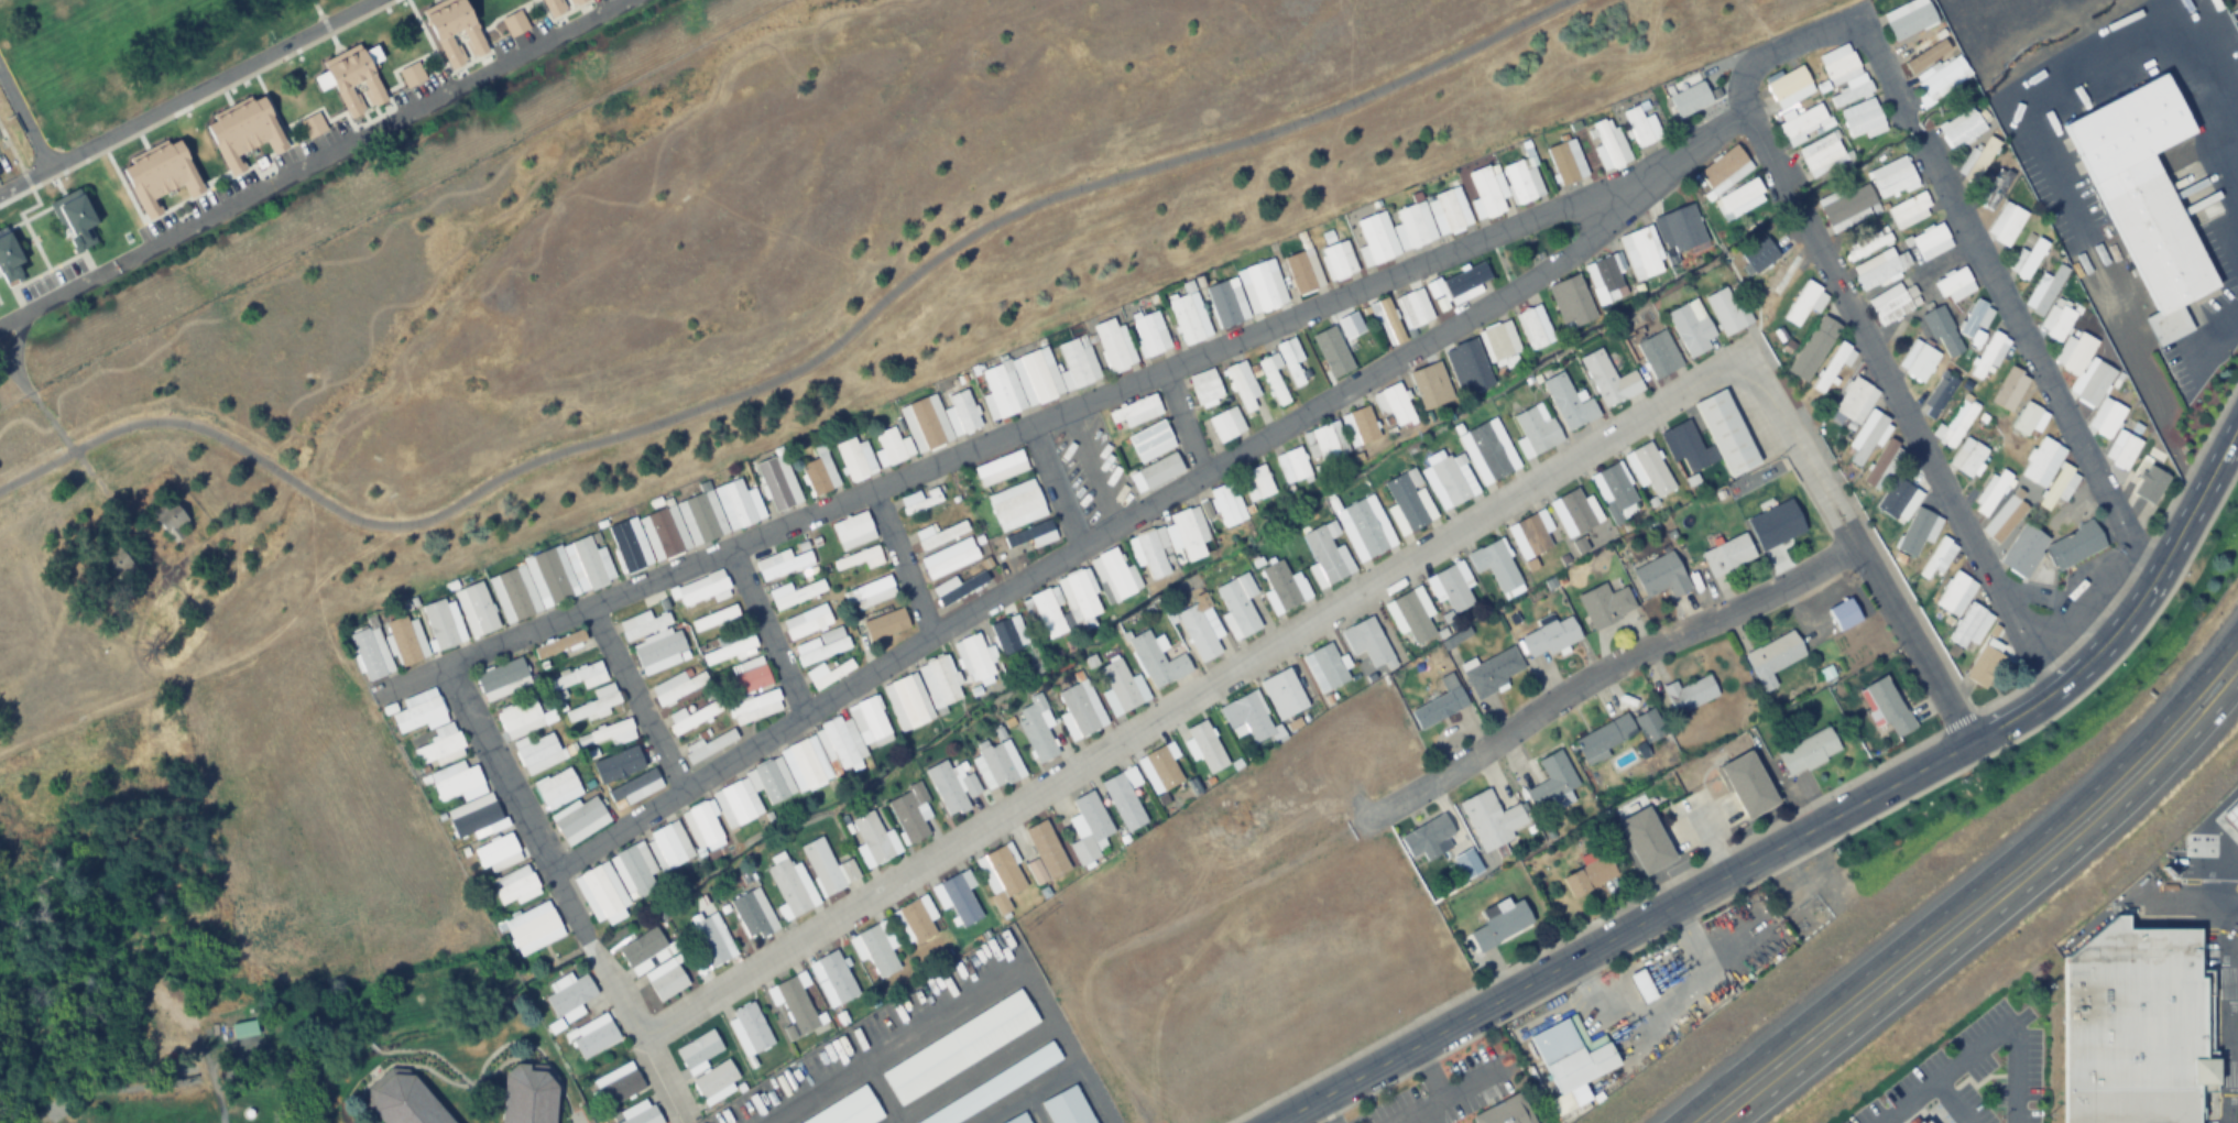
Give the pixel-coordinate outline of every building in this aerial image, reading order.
[(452,69),(468,61),(459,45),(456,47),(450,37),(462,31),(468,41),(465,43),(473,59),(491,51),(464,0),(446,0),(423,12),(452,69)] [(554,18),(568,10),(563,0),(544,0),(554,18)] [(574,9),(589,0),(569,0),(574,9)] [(1937,22),(1927,0),(1912,0),(1882,14),(1894,41),(1937,22)] [(1971,77),(1957,53),(1950,57),(1939,38),(1931,43),(1928,37),(1903,52),(1917,75),(1914,77),(1924,92),(1917,97),(1922,107),(1971,77)] [(1832,91),(1828,93),(1834,109),(1870,95),(1850,42),(1818,54),(1832,91)] [(314,78),(321,91),(332,86),(352,121),(367,113),(352,88),(363,81),(367,89),(362,91),(370,105),(374,102),(376,107),(389,100),(371,69),(384,62),(376,46),(364,53),(359,44),(321,65),(325,72),(314,78)] [(426,79),(416,62),(399,72),(409,88),(426,79)] [(1779,112),(1816,92),(1801,65),(1765,84),(1779,112)] [(2144,317),(2160,347),(2193,330),(2181,307),(2219,286),(2152,154),(2195,132),(2164,73),(2062,126),(2157,310),(2144,317)] [(1685,91),(1672,97),(1678,113),(1693,107),(1696,112),(1712,105),(1699,74),(1681,81),(1685,91)] [(204,126),(265,97),(288,149),(274,155),(271,146),(241,160),(248,175),(230,183),(204,126)] [(1851,141),(1864,135),(1865,140),(1887,130),(1873,97),(1839,112),(1851,141)] [(1635,148),(1661,140),(1649,102),(1623,110),(1635,148)] [(1790,149),(1832,127),(1819,102),(1776,124),(1790,149)] [(1976,114),(1970,107),(1937,129),(1953,153),(1991,127),(1981,111),(1976,114)] [(300,121),(307,141),(326,134),(318,114),(300,121)] [(1615,116),(1592,123),(1599,146),(1595,147),(1602,172),(1630,164),(1615,116)] [(1811,179),(1849,161),(1835,131),(1797,150),(1811,179)] [(119,167),(176,138),(203,188),(189,195),(185,186),(152,203),(156,212),(145,218),(119,167)] [(1588,174),(1570,138),(1545,150),(1563,186),(1588,174)] [(1698,173),(1711,190),(1749,161),(1736,144),(1698,173)] [(1545,195),(1532,156),(1499,167),(1497,162),(1468,172),(1477,199),(1470,202),(1477,222),(1507,211),(1502,198),(1510,195),(1514,206),(1545,195)] [(1919,186),(1906,156),(1869,172),(1883,202),(1919,186)] [(2014,176),(2001,167),(1977,202),(1991,211),(2014,176)] [(1718,198),(1730,220),(1767,199),(1755,177),(1718,198)] [(1820,205),(1829,227),(1878,205),(1868,183),(1820,205)] [(1433,217),(1439,237),(1472,227),(1459,186),(1433,195),(1439,215),(1433,217)] [(48,204),(62,228),(66,226),(79,250),(96,241),(89,227),(96,223),(77,188),(48,204)] [(1923,193),(1887,208),(1897,231),(1933,216),(1923,193)] [(1395,212),(1400,225),(1392,228),(1403,253),(1438,238),(1422,201),(1395,212)] [(2007,248),(2028,214),(2005,201),(1984,234),(2007,248)] [(1694,204),(1653,218),(1662,245),(1671,242),(1675,253),(1706,242),(1694,204)] [(1364,268),(1399,258),(1385,212),(1356,220),(1364,248),(1359,249),(1364,268)] [(1954,246),(1939,221),(1909,239),(1923,264),(1954,246)] [(1634,281),(1666,271),(1651,225),(1618,236),(1634,281)] [(2,282),(26,270),(3,227),(0,229),(0,277),(2,282)] [(1851,264),(1891,240),(1883,227),(1843,251),(1851,264)] [(2027,281),(2048,243),(2028,232),(2007,270),(2027,281)] [(1319,250),(1332,284),(1358,273),(1345,240),(1319,250)] [(1852,266),(1863,292),(1913,269),(1905,252),(1896,257),(1892,248),(1852,266)] [(1319,287),(1302,251),(1283,261),(1300,296),(1319,287)] [(1596,305),(1625,297),(1613,255),(1584,264),(1596,305)] [(1251,316),(1287,305),(1274,259),(1238,270),(1251,316)] [(1426,285),(1437,313),(1450,308),(1448,304),(1473,294),(1471,288),(1491,280),(1484,262),(1426,285)] [(2042,273),(2022,306),(2041,317),(2068,271),(2058,264),(2050,277),(2042,273)] [(1976,290),(1963,266),(1934,282),(1948,306),(1976,290)] [(1565,331),(1596,319),(1579,274),(1548,287),(1565,331)] [(1205,288),(1220,329),(1249,319),(1234,278),(1205,288)] [(1798,328),(1810,308),(1819,314),(1830,295),(1806,280),(1783,319),(1798,328)] [(1184,347),(1212,337),(1192,282),(1183,285),(1186,294),(1168,300),(1184,347)] [(1867,300),(1880,326),(1922,305),(1913,287),(1903,292),(1899,284),(1867,300)] [(1705,296),(1723,337),(1753,324),(1742,298),(1734,302),(1727,287),(1705,296)] [(1407,331),(1434,320),(1421,288),(1394,299),(1407,331)] [(2076,306),(2052,297),(2039,333),(2063,342),(2076,306)] [(1407,339),(1387,298),(1372,306),(1392,347),(1407,339)] [(1687,357),(1717,344),(1697,298),(1667,311),(1687,357)] [(1532,352),(1556,340),(1538,304),(1514,316),(1532,352)] [(1923,316),(1946,361),(1964,351),(1940,306),(1923,316)] [(1131,317),(1142,359),(1170,351),(1159,310),(1131,317)] [(1787,372),(1806,384),(1841,326),(1822,315),(1787,372)] [(1124,325),(1116,328),(1114,319),(1094,325),(1108,375),(1136,367),(1124,325)] [(1493,369),(1523,356),(1508,320),(1478,332),(1493,369)] [(2142,440),(2117,429),(2127,409),(2104,398),(2117,372),(2092,360),(2100,343),(2070,328),(2053,364),(2076,376),(2067,395),(2095,409),(2086,428),(2112,440),(2102,460),(2127,471),(2142,440)] [(1637,342),(1653,379),(1682,366),(1666,330),(1637,342)] [(1984,384),(2011,342),(1994,330),(1966,372),(1984,384)] [(980,369),(989,395),(983,397),(990,419),(1101,383),(1086,335),(1057,345),(1066,371),(1056,374),(1047,347),(980,369)] [(1294,388),(1306,383),(1298,363),(1304,360),(1294,337),(1276,344),(1294,388)] [(1941,356),(1914,339),(1896,368),(1922,384),(1941,356)] [(1825,397),(1843,366),(1849,369),(1858,352),(1838,341),(1811,389),(1825,397)] [(1451,372),(1460,369),(1464,380),(1482,374),(1471,344),(1445,354),(1451,372)] [(1604,409),(1644,390),(1634,370),(1616,379),(1601,348),(1580,358),(1604,409)] [(1275,409),(1289,404),(1277,370),(1281,368),(1276,353),(1258,360),(1275,409)] [(1261,396),(1243,361),(1223,370),(1246,419),(1258,413),(1252,400),(1261,396)] [(1423,395),(1429,411),(1453,403),(1438,363),(1407,374),(1415,397),(1423,395)] [(2030,378),(2010,366),(1990,402),(2011,413),(2030,378)] [(1200,410),(1225,400),(1212,369),(1188,378),(1200,410)] [(1959,382),(1944,371),(1917,411),(1933,421),(1959,382)] [(1544,381),(1565,432),(1599,418),(1587,389),(1573,395),(1563,372),(1544,381)] [(1879,391),(1852,376),(1833,411),(1859,426),(1848,447),(1855,451),(1848,463),(1862,471),(1889,421),(1869,410),(1879,391)] [(1398,429),(1416,422),(1400,382),(1372,394),(1381,416),(1391,412),(1398,429)] [(943,409),(956,437),(982,425),(966,387),(947,396),(952,405),(943,409)] [(1759,465),(1728,389),(1697,402),(1728,478),(1759,465)] [(1123,437),(1161,408),(1149,392),(1111,420),(1123,437)] [(1943,427),(1938,424),(1930,436),(1952,450),(1982,403),(1966,392),(1943,427)] [(901,407),(918,453),(947,442),(930,396),(901,407)] [(2033,440),(2049,415),(2026,401),(2010,426),(2033,440)] [(1561,440),(1542,402),(1513,417),(1524,439),(1521,441),(1529,457),(1561,440)] [(1206,421),(1221,445),(1247,430),(1232,406),(1206,421)] [(1351,448),(1379,440),(1370,407),(1341,415),(1351,448)] [(1496,418),(1458,435),(1482,485),(1519,468),(1496,418)] [(1301,435),(1311,458),(1321,454),(1325,463),(1350,452),(1337,420),(1301,435)] [(1710,465),(1691,420),(1660,433),(1671,460),(1682,455),(1690,473),(1710,465)] [(1176,447),(1163,421),(1127,438),(1140,465),(1176,447)] [(874,452),(881,468),(915,455),(907,436),(899,439),(894,426),(875,434),(881,449),(874,452)] [(2065,503),(2080,474),(2059,463),(2066,449),(2040,435),(2019,476),(2044,489),(2035,505),(2048,511),(2055,498),(2065,503)] [(1948,463),(1971,479),(1990,453),(1967,436),(1948,463)] [(878,471),(864,440),(856,444),(853,437),(834,445),(851,483),(878,471)] [(1674,491),(1652,442),(1624,454),(1638,488),(1649,483),(1656,498),(1674,491)] [(1860,480),(1870,488),(1900,450),(1890,442),(1860,480)] [(818,458),(799,466),(814,498),(840,486),(821,445),(814,448),(818,458)] [(1274,458),(1288,487),(1312,475),(1299,446),(1274,458)] [(981,487),(1029,470),(1021,450),(974,466),(981,487)] [(1440,511),(1479,494),(1460,452),(1446,458),(1442,450),(1424,458),(1428,466),(1422,469),(1440,511)] [(801,506),(786,453),(757,461),(772,514),(801,506)] [(1186,472),(1176,453),(1137,472),(1146,492),(1186,472)] [(2141,477),(2129,470),(2118,489),(2146,504),(2169,464),(2153,455),(2141,477)] [(1587,477),(1602,505),(1611,500),(1617,511),(1637,500),(1617,462),(1587,477)] [(1253,503),(1275,493),(1263,465),(1241,475),(1253,503)] [(1983,517),(2014,481),(1999,468),(1968,504),(1983,517)] [(1399,536),(1436,520),(1415,469),(1384,482),(1394,506),(1388,508),(1399,536)] [(1897,522),(1925,487),(1905,471),(1877,506),(1897,522)] [(766,522),(754,487),(745,490),(741,478),(709,489),(707,483),(699,485),(702,495),(608,527),(623,570),(766,522)] [(987,494),(999,532),(1047,516),(1035,478),(987,494)] [(944,498),(936,482),(899,501),(907,518),(944,498)] [(1208,491),(1222,530),(1247,521),(1233,482),(1208,491)] [(1590,496),(1583,499),(1578,487),(1549,501),(1566,538),(1602,521),(1590,496)] [(1372,494),(1341,509),(1335,499),(1330,501),(1358,563),(1396,546),(1372,494)] [(187,520),(171,500),(152,514),(175,543),(184,535),(177,527),(187,520)] [(2001,519),(1995,514),(1980,531),(1996,545),(2027,509),(2017,500),(2001,519)] [(1895,549),(1914,559),(1932,527),(1936,529),(1942,519),(1917,506),(1895,549)] [(1104,603),(1143,592),(1136,568),(1146,568),(1150,581),(1172,575),(1172,563),(1184,563),(1207,557),(1208,539),(1199,508),(1195,508),(1171,514),(1171,526),(1163,528),(1126,538),(1134,564),(1124,564),(1119,549),(1091,557),(1104,603)] [(1553,547),(1546,532),(1552,529),(1541,509),(1505,527),(1523,562),(1553,547)] [(830,526),(843,553),(877,537),(864,510),(830,526)] [(937,531),(934,523),(913,531),(921,552),(970,532),(965,520),(937,531)] [(1009,557),(1057,540),(1050,520),(1002,536),(1009,557)] [(1999,563),(2024,578),(2029,576),(2036,563),(2035,562),(2045,546),(2056,570),(2102,548),(2105,543),(2094,521),(2045,544),(2049,537),(2023,522),(1999,563)] [(1354,574),(1342,546),(1338,548),(1328,524),(1302,536),(1314,564),(1308,567),(1318,590),(1354,574)] [(1756,558),(1745,533),(1700,552),(1711,578),(1756,558)] [(505,624),(616,581),(603,545),(597,547),(592,535),(554,550),(554,549),(486,576),(505,624)] [(980,559),(971,536),(919,557),(928,580),(980,559)] [(1916,573),(1926,581),(1934,570),(1939,574),(1959,547),(1944,536),(1916,573)] [(1474,573),(1490,567),(1502,599),(1522,591),(1502,539),(1466,552),(1474,573)] [(95,556),(113,580),(132,565),(113,542),(95,556)] [(814,565),(809,549),(790,555),(789,550),(755,561),(762,583),(814,565)] [(1689,589),(1673,550),(1633,568),(1645,597),(1668,587),(1672,597),(1689,589)] [(1283,561),(1261,570),(1269,591),(1264,594),(1273,615),(1312,599),(1301,571),(1289,576),(1283,561)] [(1462,561),(1425,578),(1436,602),(1446,597),(1453,613),(1474,603),(1467,588),(1473,585),(1462,561)] [(1105,610),(1082,567),(1054,582),(1077,626),(1105,610)] [(730,594),(722,570),(668,588),(672,600),(679,597),(683,610),(730,594)] [(942,608),(990,582),(984,570),(958,584),(954,576),(931,589),(942,608)] [(1978,584),(1955,570),(1933,604),(1956,619),(1978,584)] [(1216,588),(1227,613),(1222,616),(1234,641),(1261,628),(1248,599),(1257,595),(1247,573),(1216,588)] [(843,593),(848,607),(854,604),(857,611),(897,594),(889,574),(843,593)] [(827,593),(823,580),(792,590),(789,583),(768,590),(774,610),(827,593)] [(471,639),(499,629),(482,581),(454,591),(471,639)] [(1577,595),(1593,629),(1636,609),(1626,586),(1611,593),(1606,582),(1577,595)] [(1068,631),(1057,606),(1061,605),(1054,586),(1022,599),(1041,642),(1068,631)] [(1398,636),(1407,631),(1414,645),(1435,634),(1412,590),(1382,605),(1398,636)] [(467,642),(451,597),(420,608),(436,653),(467,642)] [(1200,663),(1222,653),(1215,639),(1222,635),(1204,597),(1176,611),(1200,663)] [(1840,633),(1863,619),(1849,597),(1827,611),(1840,633)] [(1969,655),(1994,616),(1971,601),(1946,640),(1969,655)] [(739,615),(734,602),(690,621),(695,634),(739,615)] [(832,626),(826,605),(782,617),(788,639),(832,626)] [(911,627),(903,607),(862,622),(869,642),(911,627)] [(689,658),(679,630),(673,632),(666,613),(651,619),(648,610),(618,621),(626,644),(631,643),(643,675),(689,658)] [(427,657),(408,612),(383,623),(402,668),(427,657)] [(1555,622),(1552,613),(1536,619),(1540,628),(1521,636),(1530,658),(1581,638),(1572,615),(1555,622)] [(989,626),(1002,656),(1029,644),(1017,614),(989,626)] [(1364,648),(1372,668),(1392,660),(1373,616),(1342,629),(1352,653),(1364,648)] [(348,635),(366,682),(393,672),(375,625),(348,635)] [(850,647),(841,626),(792,646),(800,667),(850,647)] [(565,658),(592,646),(583,628),(537,649),(542,659),(561,650),(565,658)] [(1152,691),(1192,672),(1183,653),(1165,662),(1160,651),(1168,648),(1162,634),(1152,639),(1148,630),(1128,639),(1152,691)] [(1805,655),(1793,630),(1744,653),(1762,692),(1777,686),(1770,672),(1805,655)] [(952,644),(972,689),(998,677),(978,632),(952,644)] [(2010,650),(1991,636),(1968,667),(1987,681),(2010,650)] [(1348,682),(1331,643),(1301,656),(1318,695),(1348,682)] [(1477,664),(1474,657),(1459,665),(1475,697),(1525,672),(1512,646),(1477,664)] [(727,669),(739,696),(772,682),(760,654),(727,669)] [(916,665),(934,711),(964,699),(947,654),(916,665)] [(856,670),(849,655),(806,673),(812,688),(856,670)] [(532,686),(523,658),(474,673),(483,701),(532,686)] [(1150,699),(1138,674),(1129,678),(1120,658),(1098,668),(1109,690),(1102,694),(1113,717),(1150,699)] [(550,693),(581,683),(582,689),(607,681),(601,661),(546,678),(550,693)] [(1288,667),(1259,682),(1278,721),(1307,707),(1288,667)] [(650,687),(660,708),(708,683),(702,671),(688,678),(684,670),(650,687)] [(1438,678),(1446,694),(1410,711),(1419,729),(1468,706),(1452,672),(1438,678)] [(881,686),(900,731),(932,718),(912,673),(881,686)] [(1718,695),(1709,674),(1678,688),(1674,680),(1661,686),(1674,715),(1718,695)] [(1859,689),(1878,726),(1887,721),(1896,738),(1915,728),(1888,675),(1859,689)] [(1108,723),(1085,679),(1056,694),(1079,738),(1108,723)] [(595,699),(564,712),(570,727),(609,711),(608,708),(621,703),(613,682),(592,691),(595,699)] [(398,736),(430,724),(436,738),(413,747),(419,765),(434,759),(436,764),(463,754),(438,685),(400,699),(404,708),(389,713),(398,736)] [(783,708),(776,687),(727,704),(735,725),(783,708)] [(1234,738),(1248,732),(1253,743),(1276,732),(1256,690),(1219,707),(1234,738)] [(710,787),(726,829),(762,815),(753,792),(761,788),(768,804),(833,778),(829,768),(894,743),(875,694),(845,706),(851,719),(842,723),(841,720),(776,746),(781,759),(710,787)] [(1020,722),(1035,764),(1057,756),(1048,729),(1052,727),(1040,694),(1027,698),(1030,706),(1018,710),(1022,721),(1020,722)] [(556,721),(552,709),(540,714),(533,697),(495,712),(506,740),(556,721)] [(686,713),(684,707),(665,715),(674,735),(724,714),(717,699),(686,713)] [(1632,717),(1646,743),(1665,733),(1651,707),(1632,717)] [(1574,739),(1584,760),(1636,733),(1626,712),(1574,739)] [(576,736),(580,748),(609,738),(612,746),(636,738),(629,718),(576,736)] [(1190,738),(1182,742),(1192,761),(1201,757),(1209,774),(1228,764),(1205,719),(1185,729),(1190,738)] [(691,765),(738,738),(730,725),(683,751),(691,765)] [(1842,753),(1830,727),(1777,750),(1788,777),(1842,753)] [(559,748),(551,731),(529,742),(526,737),(511,744),(527,776),(573,753),(568,743),(559,748)] [(973,759),(987,792),(1024,776),(1007,739),(988,747),(985,741),(975,745),(980,756),(973,759)] [(1178,755),(1171,741),(1136,760),(1155,796),(1183,782),(1171,759),(1178,755)] [(611,770),(615,777),(651,762),(643,743),(591,764),(596,776),(611,770)] [(1578,786),(1560,749),(1537,760),(1547,780),(1525,791),(1533,808),(1578,786)] [(1754,749),(1721,764),(1744,819),(1778,804),(1754,749)] [(924,771),(949,818),(969,807),(966,801),(980,793),(963,761),(949,769),(944,759),(924,771)] [(444,811),(455,840),(472,834),(474,838),(502,827),(478,763),(464,768),(461,760),(427,773),(439,805),(460,797),(462,804),(444,811)] [(1147,822),(1130,790),(1141,784),(1132,766),(1100,782),(1126,833),(1147,822)] [(615,810),(664,787),(654,767),(606,790),(615,810)] [(541,807),(579,799),(573,770),(535,777),(541,807)] [(928,835),(916,805),(926,801),(919,784),(886,798),(906,845),(928,835)] [(1459,802),(1482,851),(1533,826),(1522,802),(1499,812),(1488,788),(1459,802)] [(1093,843),(1113,834),(1092,791),(1071,800),(1077,814),(1067,819),(1077,841),(1069,845),(1079,867),(1100,857),(1093,843)] [(609,823),(594,794),(550,817),(565,846),(609,823)] [(696,854),(724,845),(709,801),(681,810),(696,854)] [(1618,820),(1642,876),(1675,861),(1651,806),(1618,820)] [(890,829),(883,832),(872,809),(849,820),(861,844),(855,847),(865,869),(901,852),(890,829)] [(1421,851),(1427,861),(1442,853),(1436,842),(1453,833),(1443,813),(1399,836),(1410,857),(1421,851)] [(1035,887),(1070,870),(1046,819),(1023,830),(1037,859),(1025,864),(1035,887)] [(647,833),(650,840),(646,842),(660,872),(692,858),(675,820),(647,833)] [(522,860),(510,832),(472,847),(484,876),(522,860)] [(799,846),(822,899),(860,882),(850,859),(834,865),(821,836),(799,846)] [(609,856),(627,894),(633,891),(636,898),(654,889),(647,874),(654,871),(640,841),(609,856)] [(973,860),(1001,915),(1011,910),(1005,898),(1026,888),(1005,844),(973,860)] [(781,903),(775,906),(782,920),(818,905),(799,862),(789,867),(782,851),(769,857),(773,864),(766,867),(781,903)] [(1578,857),(1583,868),(1563,877),(1572,897),(1618,877),(1608,854),(1595,860),(1592,851),(1578,857)] [(571,878),(595,923),(603,918),(608,926),(626,916),(621,907),(628,904),(605,860),(571,878)] [(500,906),(513,900),(515,904),(540,893),(526,863),(488,881),(500,906)] [(982,919),(968,889),(974,887),(967,870),(930,886),(941,910),(951,905),(962,928),(982,919)] [(747,941),(776,928),(757,887),(729,900),(747,941)] [(936,934),(929,921),(936,917),(923,894),(890,913),(906,944),(914,940),(917,945),(936,934)] [(564,937),(548,900),(502,920),(518,957),(564,937)] [(1476,949),(1534,925),(1524,902),(1467,926),(1476,949)] [(688,924),(707,968),(735,956),(715,912),(688,924)] [(2201,1090),(2216,1090),(2216,1051),(2212,1051),(2213,970),(2199,970),(2199,927),(2128,926),(2128,914),(2117,914),(2064,957),(2064,1122),(2201,1122),(2201,1090)] [(858,962),(868,958),(878,979),(900,969),(890,949),(895,946),(883,921),(847,938),(858,962)] [(658,1002),(690,984),(673,954),(681,949),(675,939),(665,944),(655,926),(616,948),(633,977),(641,973),(658,1002)] [(808,962),(827,1008),(856,996),(837,950),(808,962)] [(1657,996),(1642,968),(1627,976),(1643,1004),(1657,996)] [(585,973),(572,980),(568,973),(547,984),(552,994),(543,998),(559,1029),(586,1014),(580,1003),(596,994),(585,973)] [(764,988),(772,1006),(782,1002),(792,1023),(782,1027),(787,1040),(820,1025),(797,974),(764,988)] [(879,1068),(897,1102),(1041,1027),(1023,992),(879,1068)] [(774,1042),(752,1002),(723,1017),(745,1057),(774,1042)] [(565,1032),(578,1060),(619,1042),(606,1013),(565,1032)] [(1529,1036),(1560,1092),(1548,1100),(1557,1116),(1575,1105),(1568,1091),(1619,1062),(1607,1039),(1585,1053),(1565,1016),(1529,1036)] [(703,1060),(722,1049),(711,1028),(673,1049),(688,1076),(707,1066),(703,1060)] [(1063,1061),(1052,1042),(912,1122),(956,1122),(1063,1061)] [(734,1090),(729,1081),(738,1076),(728,1058),(690,1079),(705,1106),(734,1090)] [(557,1087),(556,1078),(546,1065),(518,1062),(506,1071),(502,1122),(555,1122),(557,1087)] [(644,1091),(632,1062),(592,1077),(604,1106),(644,1091)] [(414,1073),(395,1072),(374,1089),(373,1109),(386,1122),(456,1122),(414,1073)] [(1076,1084),(1041,1102),(1052,1122),(1095,1122),(1076,1084)] [(885,1120),(867,1086),(798,1122),(880,1122),(885,1120)] [(1474,1122),(1535,1122),(1518,1091),(1471,1116),(1474,1122)] [(622,1121),(616,1122),(662,1122),(650,1096),(617,1111),(622,1121)] [(1004,1122),(1032,1122),(1027,1113),(1004,1122)]
